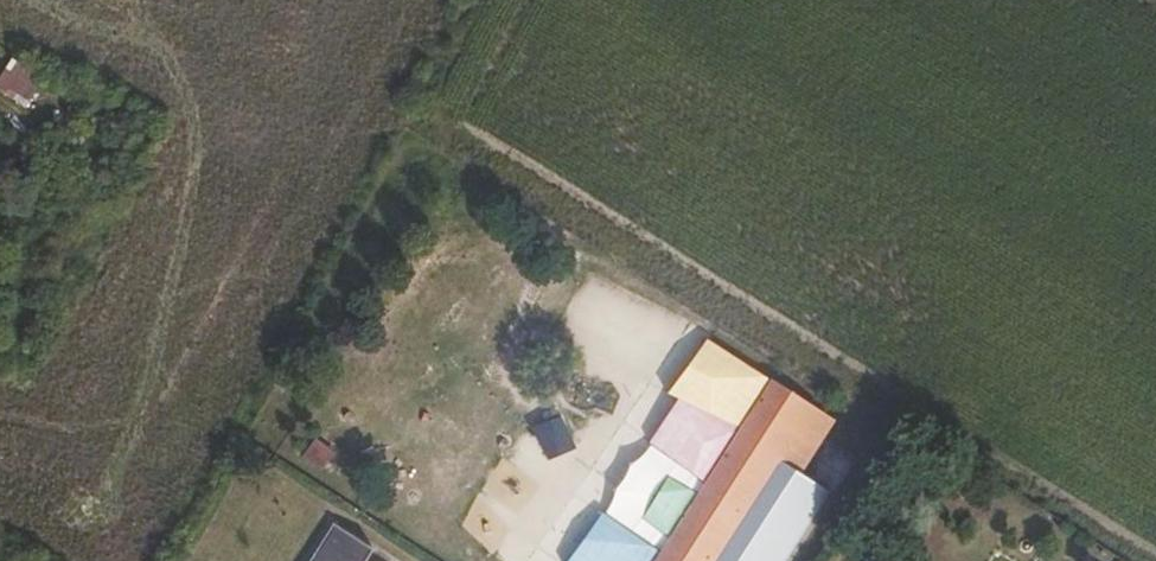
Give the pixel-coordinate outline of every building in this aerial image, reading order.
[(10,59),(0,75),(0,92),(3,94),(7,88),(27,99),(40,77),(10,59)] [(674,401),(662,419),(812,516),(827,493),(799,476),(833,421),(769,381),(768,382),(702,342),(664,397),(674,401)] [(562,416),(532,427),(545,460),(575,449),(562,416)] [(656,489),(766,560),(784,560),(812,516),(662,419),(645,443),(702,484),(696,496),(664,477),(656,489)] [(656,489),(638,520),(667,541),(658,556),(588,512),(560,560),(766,560),(656,489)] [(339,527),(318,560),(371,560),(377,551),(339,527)]
